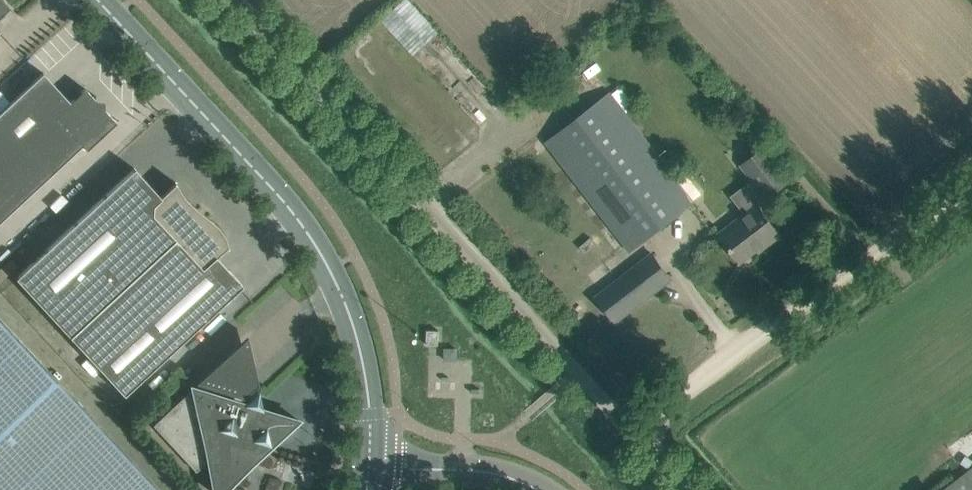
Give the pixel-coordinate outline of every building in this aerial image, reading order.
[(10,9),(11,9),(12,8),(4,0),(0,0),(0,18),(10,9)] [(98,101),(85,88),(70,102),(43,72),(0,112),(0,221),(83,145),(87,149),(117,122),(104,108),(104,101),(98,101)] [(681,181),(627,111),(636,104),(621,85),(612,92),(611,91),(545,142),(629,251),(695,200),(694,199),(701,194),(687,177),(681,181)] [(767,196),(790,178),(765,146),(742,164),(767,196)] [(124,395),(228,298),(243,285),(217,256),(227,247),(228,248),(229,248),(225,237),(224,234),(220,228),(218,225),(213,221),(195,206),(187,199),(181,191),(176,182),(175,182),(175,183),(161,196),(134,167),(16,277),(124,395)] [(780,234),(768,218),(757,204),(719,233),(741,261),(767,241),(768,243),(780,234)] [(616,321),(672,278),(653,253),(597,296),(616,321)] [(0,317),(0,489),(160,489),(0,317)] [(427,330),(427,344),(439,345),(439,330),(427,330)] [(245,396),(258,384),(247,335),(197,383),(234,394),(232,399),(192,386),(192,389),(154,425),(196,470),(209,460),(216,489),(222,489),(299,419),(263,408),(259,390),(245,403),(242,402),(243,397),(244,397),(245,396)] [(445,360),(457,360),(457,348),(445,348),(445,360)] [(943,489),(971,489),(971,467),(943,489)]
